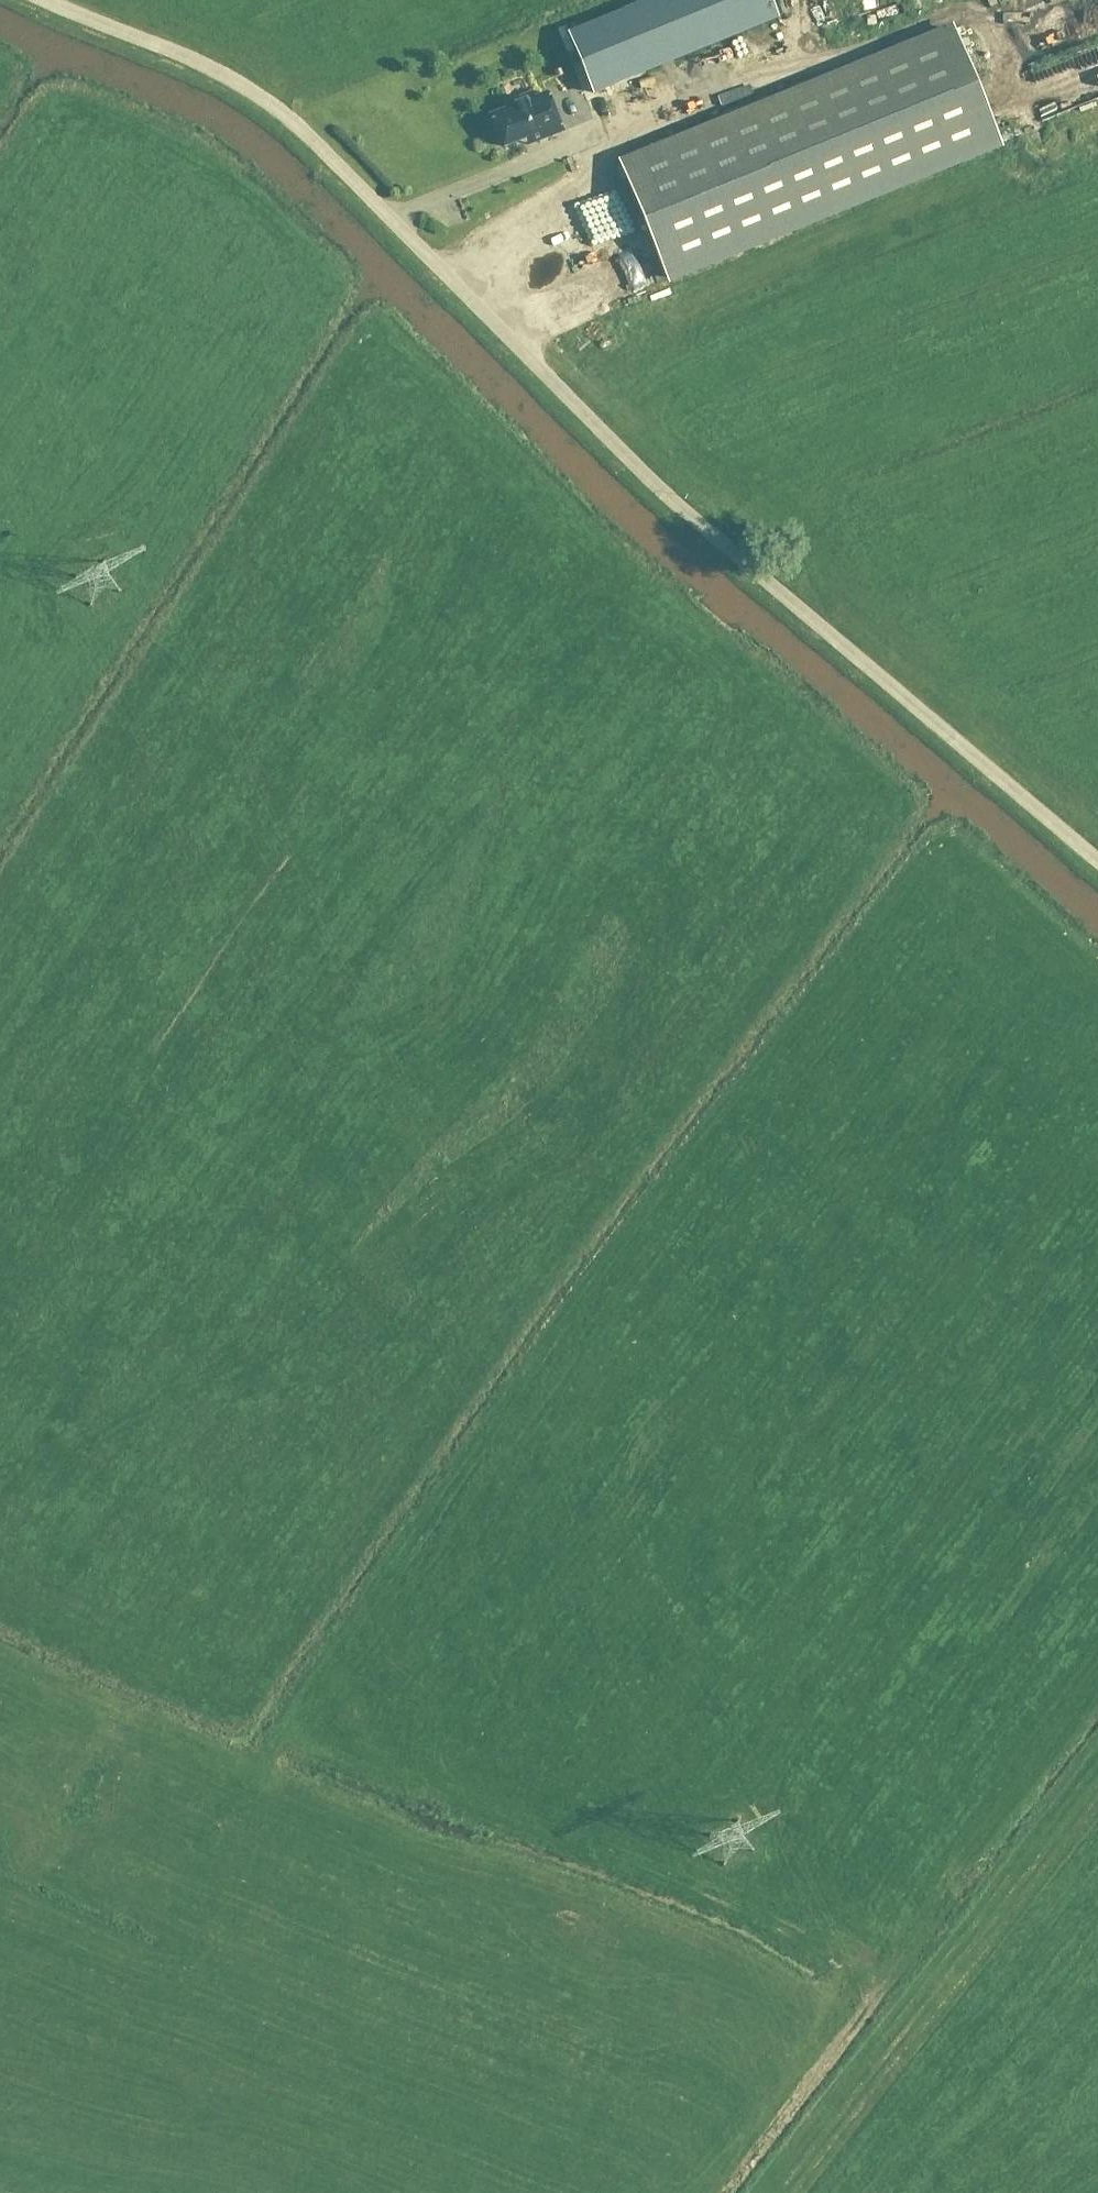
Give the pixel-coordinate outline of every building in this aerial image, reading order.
[(569,32),(594,95),(778,21),(769,0),(648,0),(569,32)] [(1016,44),(1023,69),(1054,60),(1039,4),(1008,13),(1013,31),(1000,35),(1003,47),(1016,44)] [(623,165),(670,281),(997,147),(950,31),(623,165)] [(569,116),(585,110),(577,89),(560,96),(569,116)] [(507,111),(491,118),(503,149),(525,140),(528,147),(562,133),(547,96),(534,101),(532,95),(505,106),(507,111)] [(603,261),(571,274),(589,312),(619,301),(603,261)]
